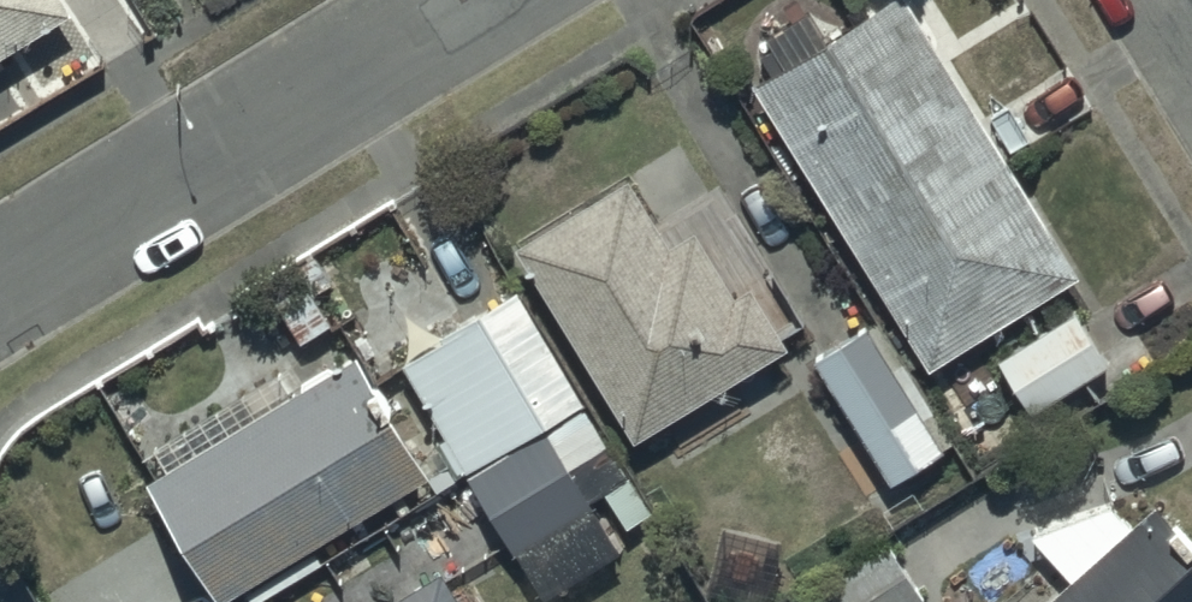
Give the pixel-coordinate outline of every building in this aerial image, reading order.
[(64,20),(52,0),(0,0),(0,57),(64,20)] [(922,375),(1069,280),(892,0),(887,0),(742,92),(922,375)] [(617,182),(506,249),(623,443),(776,351),(739,289),(725,298),(686,232),(658,249),(617,182)] [(610,555),(562,471),(598,451),(507,290),(491,299),(466,255),(425,277),(454,328),(390,364),(499,556),(505,552),(533,599),(610,555)] [(1073,309),(986,363),(1021,419),(1108,364),(1073,309)] [(861,328),(806,361),(883,487),(937,454),(861,328)] [(133,483),(204,601),(211,601),(414,480),(376,417),(388,410),(371,382),(361,388),(344,360),(335,366),(133,483)] [(1142,509),(1122,529),(1102,507),(1023,536),(1060,578),(1033,601),(1191,601),(1191,562),(1142,509)] [(798,601),(919,601),(922,601),(885,542),(796,598),(798,601)] [(432,576),(387,601),(447,601),(432,576)]
